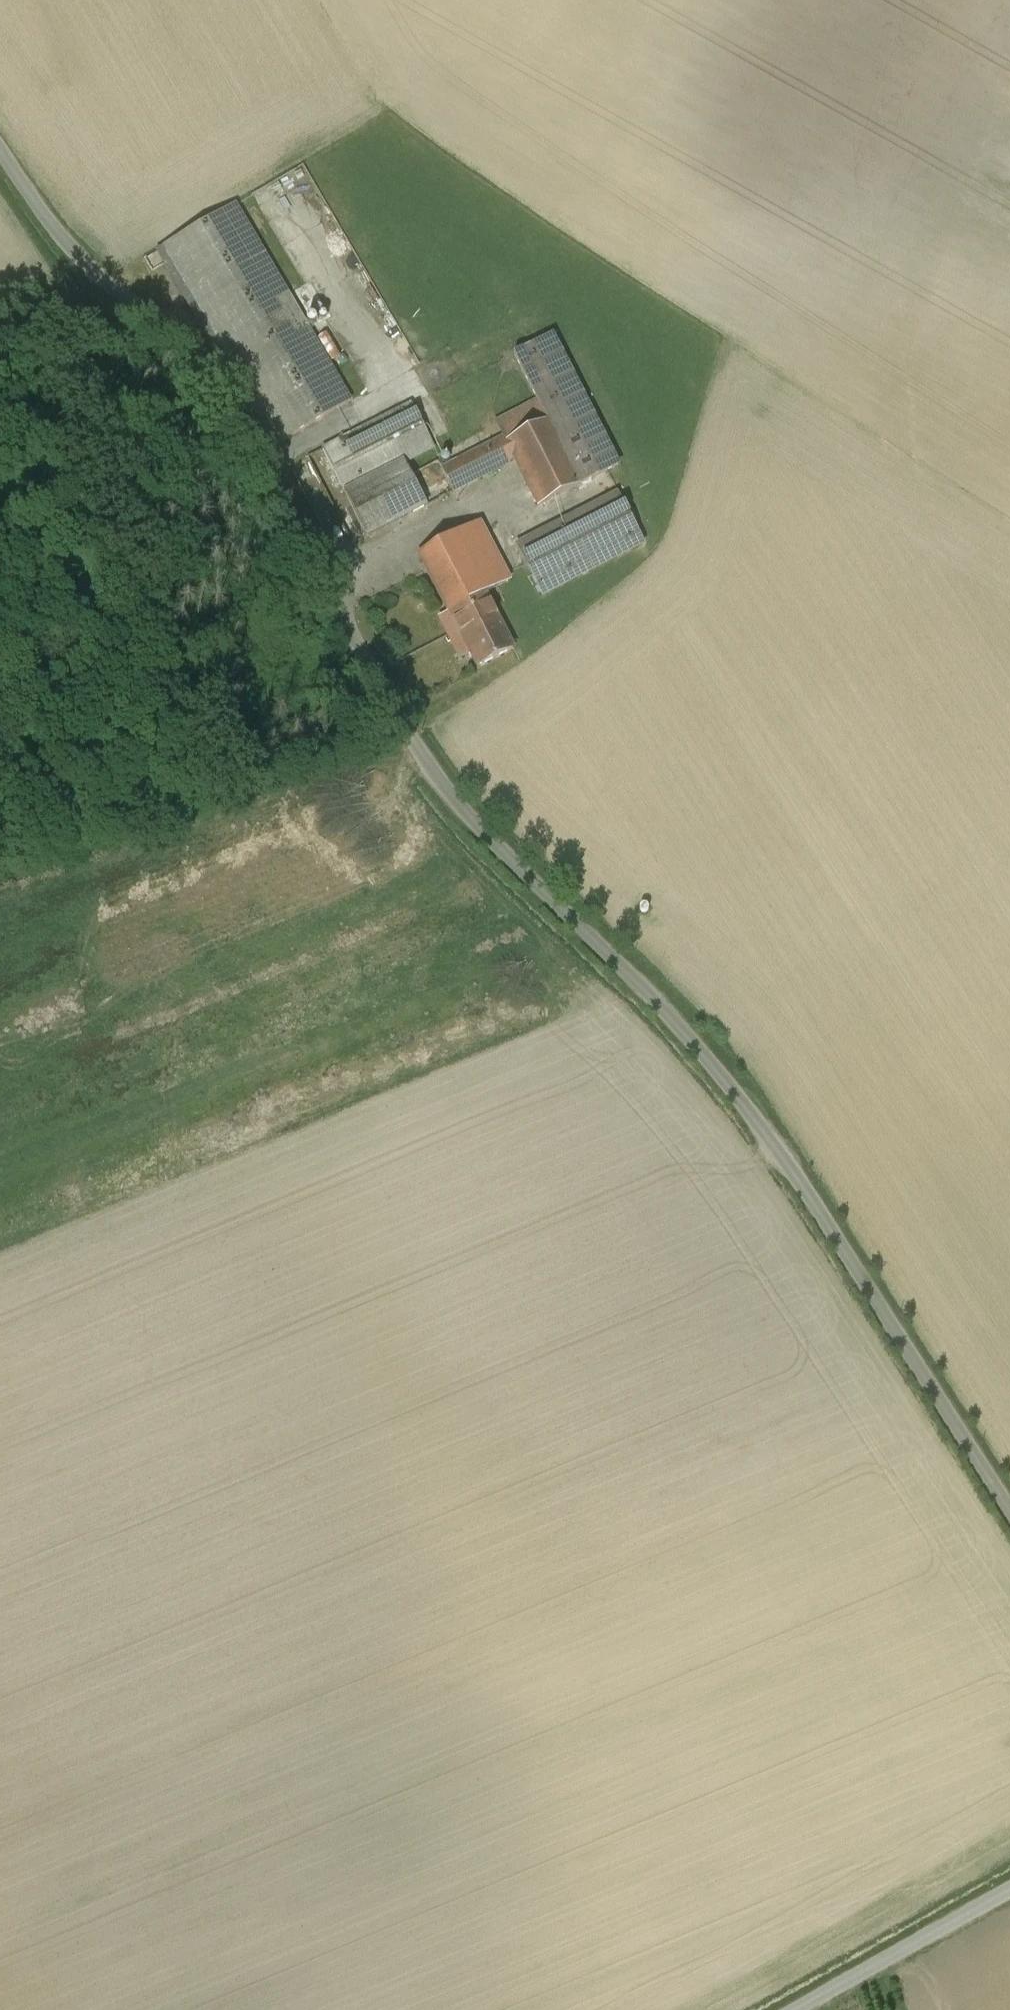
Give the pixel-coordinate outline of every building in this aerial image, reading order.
[(244,202),(168,244),(280,443),(356,401),(244,202)] [(504,437),(441,469),(453,493),(515,461),(538,507),(619,466),(553,336),(513,355),(538,402),(497,423),(504,437)] [(437,438),(418,400),(329,444),(369,524),(432,494),(411,451),(437,438)] [(617,494),(517,546),(543,594),(642,542),(617,494)] [(420,556),(449,612),(486,593),(508,581),(479,525),(420,556)] [(515,647),(486,593),(449,612),(478,666),(515,647)]
